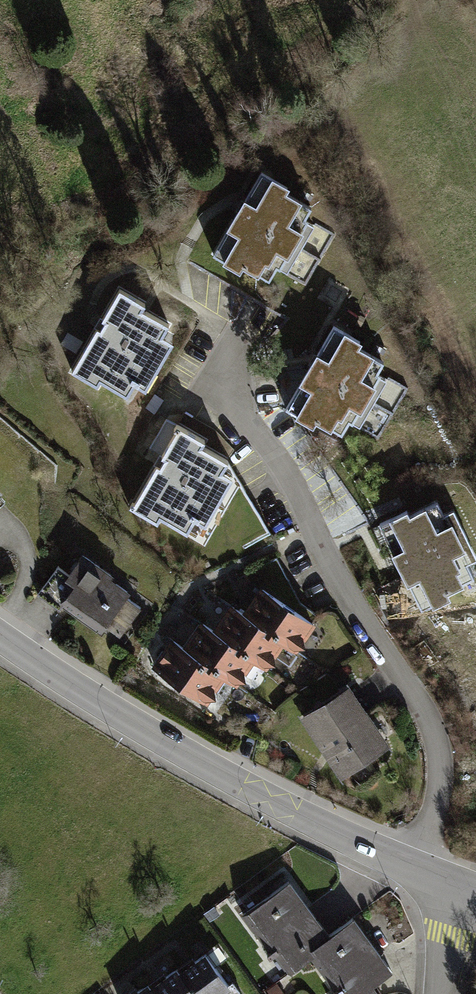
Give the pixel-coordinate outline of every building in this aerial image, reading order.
[(291,188),(266,173),(246,209),(220,255),(243,268),(246,263),(273,279),(280,266),(293,272),(319,226),(307,220),(314,208),(288,194),(291,188)] [(147,305),(120,290),(104,319),(100,326),(96,333),(74,372),(98,385),(101,380),(129,396),(136,384),(147,389),(173,343),(163,337),(170,326),(148,314),(145,312),(143,311),(147,305)] [(364,340),(337,325),(316,362),(291,406),(315,420),(318,415),(346,430),(353,418),(364,424),(390,378),(380,372),(387,361),(360,346),(364,340)] [(155,414),(164,400),(154,394),(145,408),(155,414)] [(170,415),(167,421),(179,427),(186,414),(170,415)] [(199,446),(202,441),(179,427),(159,462),(156,466),(130,510),(155,524),(158,519),(185,535),(194,520),(205,526),(232,479),(221,472),(227,462),(199,446)] [(384,521),(401,555),(426,606),(452,594),(449,588),(475,574),(475,571),(471,560),(475,558),(475,542),(458,506),(447,511),(441,500),(414,514),(411,508),(384,521)] [(138,585),(87,551),(71,574),(59,566),(42,592),(61,605),(58,611),(100,640),(107,630),(127,643),(154,603),(134,590),(138,585)] [(263,588),(248,612),(272,627),(269,631),(288,643),(301,651),(319,623),(263,588)] [(234,603),(218,628),(242,643),(239,648),(259,661),(272,669),(288,643),(269,631),(272,627),(248,612),(234,603)] [(205,620),(189,644),(214,659),(211,664),(228,674),(244,685),(259,661),(239,648),(242,643),(218,628),(205,620)] [(189,644),(175,635),(156,665),(212,701),(228,674),(211,664),(214,659),(189,644)] [(350,685),(300,717),(341,779),(390,747),(350,685)] [(291,885),(245,919),(289,979),(311,962),(316,958),(312,953),(331,939),(291,885)] [(311,962),(335,993),(382,993),(376,986),(394,973),(356,921),(331,939),(312,953),(316,958),(311,962)] [(206,955),(180,973),(195,993),(226,993),(231,990),(206,955)] [(180,973),(177,969),(151,988),(155,993),(195,993),(180,973)] [(151,988),(148,985),(135,993),(155,993),(151,988)]
